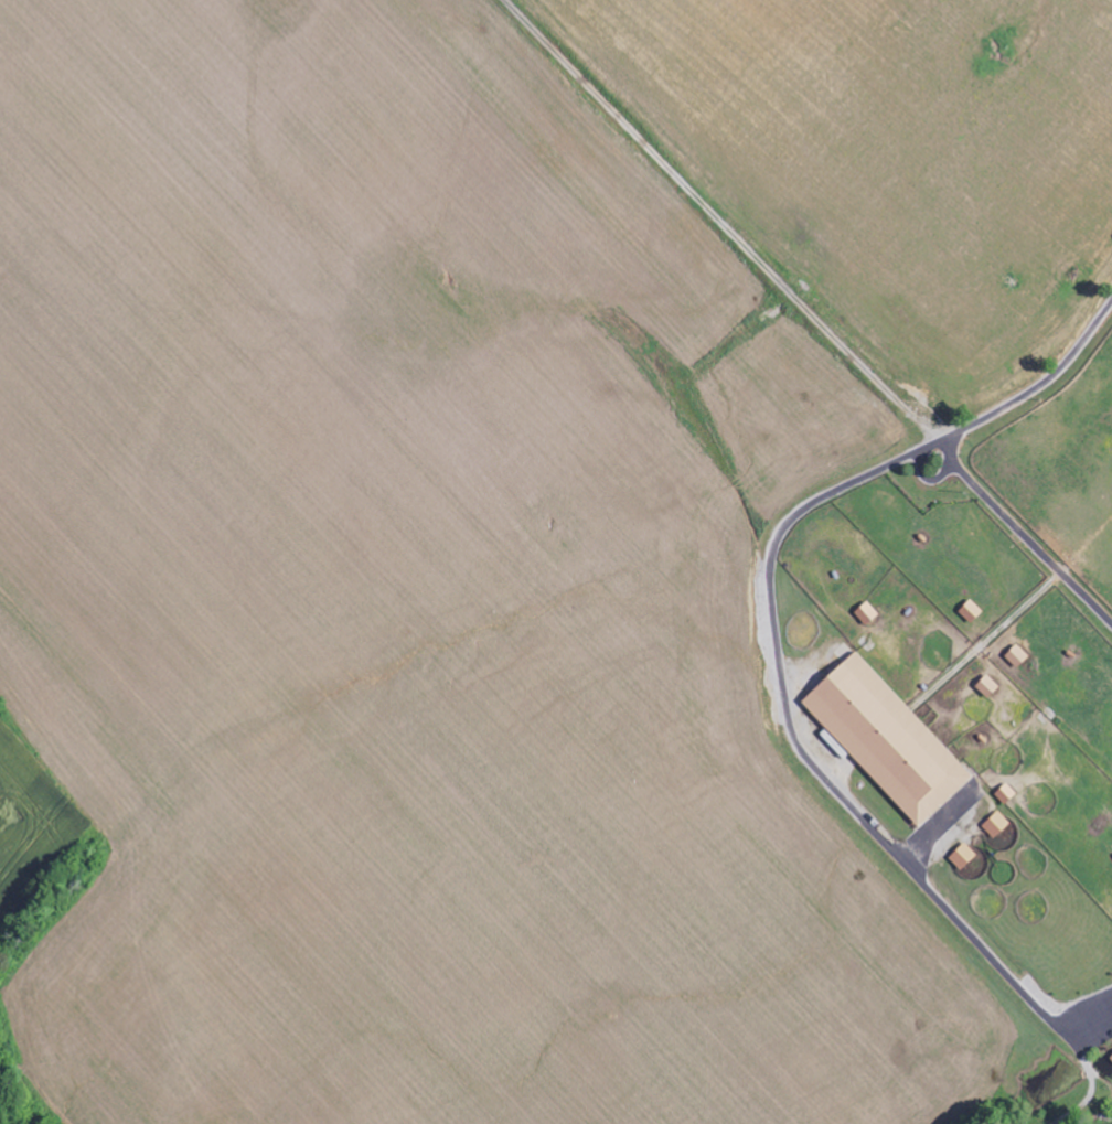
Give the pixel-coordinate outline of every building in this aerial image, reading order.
[(959,612),(971,623),(982,611),(970,600),(959,612)] [(867,626),(879,614),(867,602),(855,613),(867,626)] [(855,651),(801,702),(918,826),(972,776),(855,651)] [(977,686),(988,698),(999,687),(988,675),(977,686)] [(1005,804),(1016,794),(1006,783),(995,794),(1005,804)] [(1010,823),(999,811),(983,826),(994,838),(1010,823)] [(961,870),(977,855),(966,843),(950,858),(961,870)]
